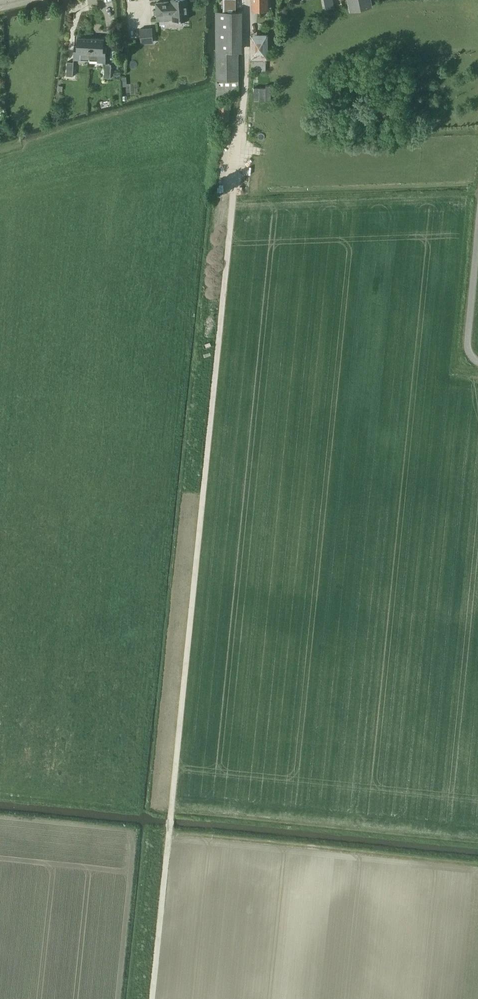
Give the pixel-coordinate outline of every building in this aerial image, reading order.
[(154,9),(155,14),(157,14),(158,19),(173,18),(173,19),(176,19),(176,21),(181,20),(180,18),(189,18),(187,0),(171,0),(171,1),(156,2),(157,9),(154,9)] [(223,11),(234,11),(234,0),(223,0),(223,11)] [(251,9),(267,9),(267,0),(251,0),(251,9)] [(350,10),(372,5),(371,0),(348,0),(350,10)] [(152,28),(140,28),(141,41),(153,41),(152,28)] [(74,44),(73,58),(89,59),(90,37),(77,36),(77,44),(74,44)] [(90,37),(89,59),(105,60),(106,46),(104,45),(104,38),(90,37)] [(238,52),(216,52),(216,79),(216,82),(216,93),(216,97),(238,96),(238,52)] [(251,70),(266,70),(266,60),(251,60),(251,70)] [(254,87),(253,99),(271,100),(271,85),(265,85),(265,87),(254,87)] [(218,118),(229,119),(230,103),(219,102),(218,118)]
